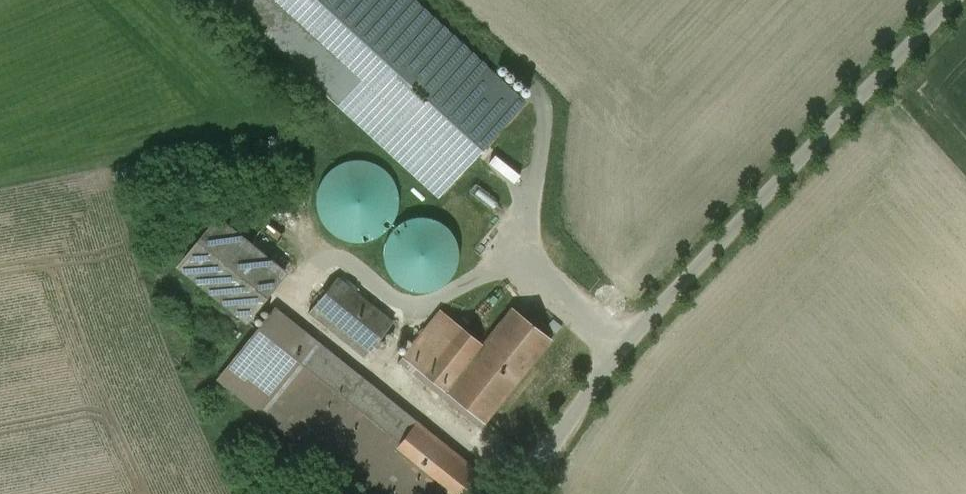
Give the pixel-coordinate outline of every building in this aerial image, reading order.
[(411,0),(228,0),(441,196),(525,104),(411,0)] [(387,238),(393,165),(322,159),(317,233),(387,238)] [(387,286),(454,284),(451,215),(403,216),(403,228),(385,229),(387,286)] [(286,272),(218,218),(179,266),(246,320),(286,272)] [(337,277),(310,312),(365,358),(394,322),(337,277)] [(484,344),(446,390),(485,422),(552,340),(513,308),(484,344)] [(221,377),(264,414),(320,345),(275,309),(221,377)] [(403,356),(446,390),(484,344),(440,309),(403,356)] [(320,345),(264,414),(364,493),(443,493),(444,493),(392,451),(416,422),(320,345)] [(392,451),(444,493),(445,493),(469,493),(483,476),(416,422),(392,451)]
